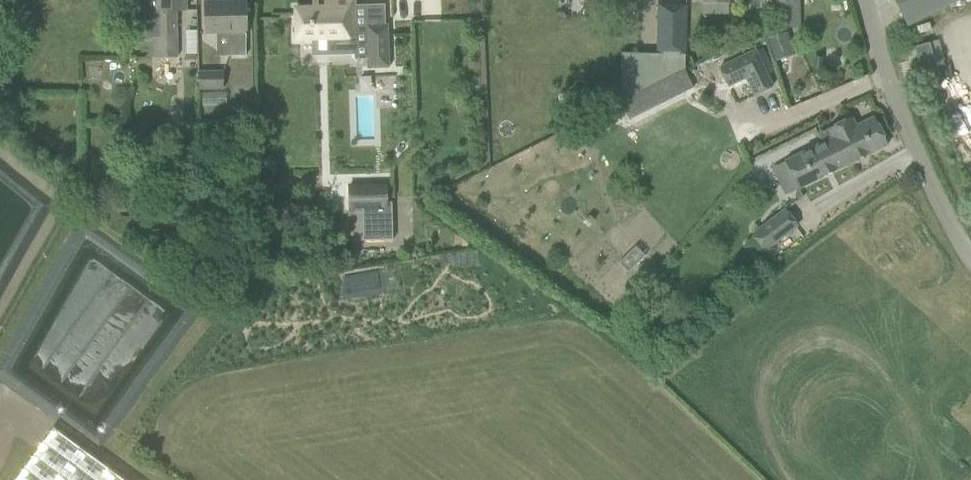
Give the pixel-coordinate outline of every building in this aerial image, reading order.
[(141,37),(158,37),(158,58),(176,58),(176,35),(176,11),(185,11),(185,0),(141,0),(141,37)] [(325,8),(317,8),(295,8),(296,40),(353,39),(354,60),(367,60),(367,68),(388,67),(387,25),(366,25),(366,26),(355,27),(354,0),(325,0),(325,8)] [(777,9),(789,9),(788,0),(777,0),(777,9)] [(903,17),(907,24),(921,17),(923,19),(944,9),(943,6),(956,0),(894,0),(903,17)] [(230,56),(246,56),(245,2),(205,3),(205,30),(229,30),(230,56)] [(651,86),(684,69),(687,6),(658,5),(655,54),(621,53),(619,103),(651,86)] [(785,31),(766,37),(773,58),(792,52),(785,31)] [(185,42),(185,54),(196,54),(196,42),(185,42)] [(929,42),(914,47),(925,84),(940,79),(929,42)] [(773,86),(755,49),(719,67),(728,88),(745,80),(753,96),(773,86)] [(651,86),(620,102),(629,120),(661,104),(693,87),(684,69),(651,86)] [(198,73),(199,91),(223,89),(221,71),(198,73)] [(851,117),(828,129),(846,165),(887,144),(874,117),(855,126),(851,117)] [(846,165),(828,129),(818,134),(822,143),(785,161),(798,188),(846,165)] [(347,182),(347,209),(361,209),(361,240),(390,240),(390,202),(386,202),(386,182),(347,182)] [(734,209),(743,196),(733,189),(724,201),(734,209)] [(764,251),(797,226),(784,208),(751,233),(764,251)] [(54,428),(16,479),(124,479),(54,428)]
